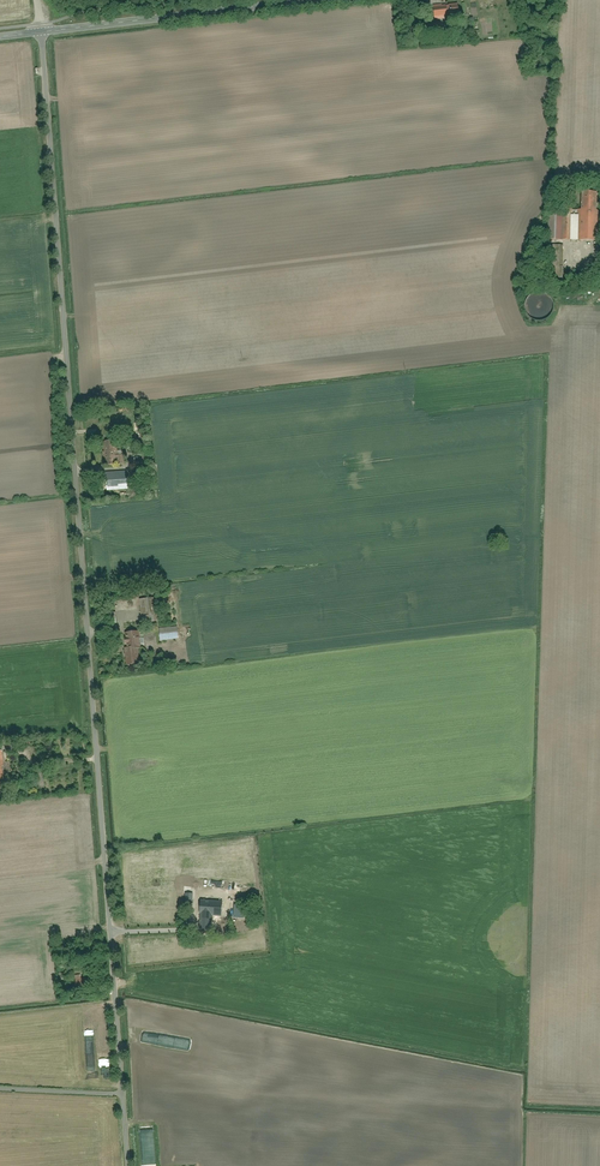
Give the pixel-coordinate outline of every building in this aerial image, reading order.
[(435,6),(437,19),(460,15),(459,2),(435,6)] [(579,192),(578,241),(599,241),(599,192),(579,192)] [(547,209),(547,240),(572,241),(572,209),(547,209)] [(545,274),(564,274),(565,246),(547,245),(545,274)] [(526,302),(526,311),(529,317),(534,321),(541,322),(548,320),(554,314),(555,306),(553,299),(548,294),(540,292),(534,294),(529,298),(526,302)] [(117,465),(117,463),(123,463),(123,454),(117,455),(115,441),(102,442),(104,467),(117,465)] [(109,472),(110,485),(129,484),(128,470),(109,472)] [(157,599),(140,600),(142,622),(159,621),(157,599)] [(160,629),(160,640),(179,639),(178,628),(160,629)] [(125,634),(127,665),(141,664),(139,633),(125,634)] [(169,661),(156,662),(157,671),(170,670),(169,661)] [(186,894),(185,903),(193,903),(194,895),(186,894)] [(200,915),(202,915),(201,929),(212,930),(213,915),(222,916),(223,901),(201,899),(200,915)] [(76,979),(77,991),(88,990),(87,979),(76,979)]
